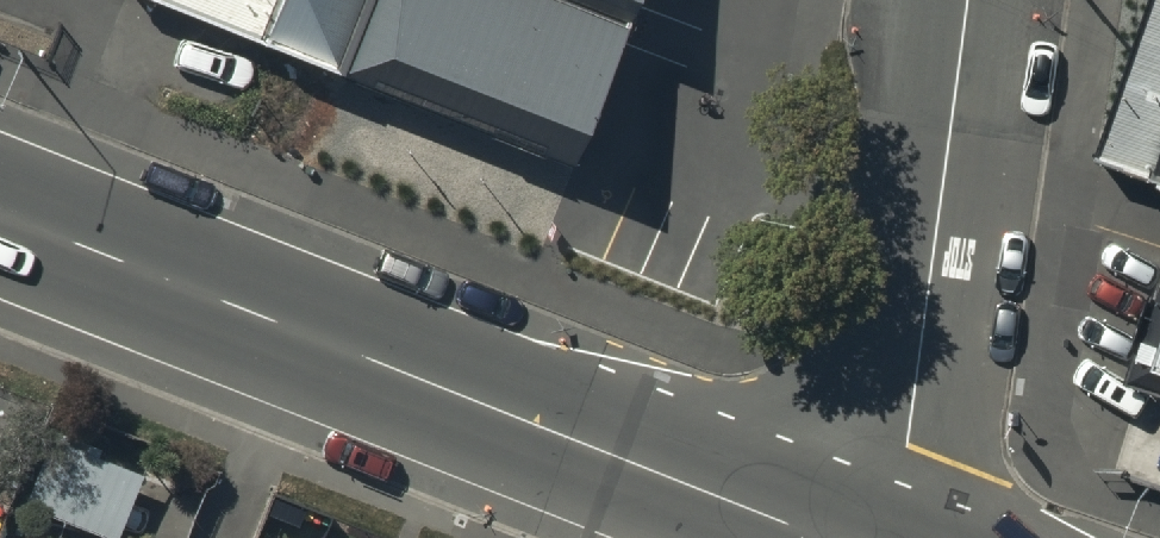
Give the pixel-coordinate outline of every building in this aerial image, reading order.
[(134,12),(335,88),(368,0),(139,0),(134,12)] [(335,88),(596,185),(665,0),(368,0),(335,88)] [(1129,173),(1159,183),(1159,81),(1129,173)] [(49,440),(22,509),(93,537),(121,537),(146,477),(49,440)]
